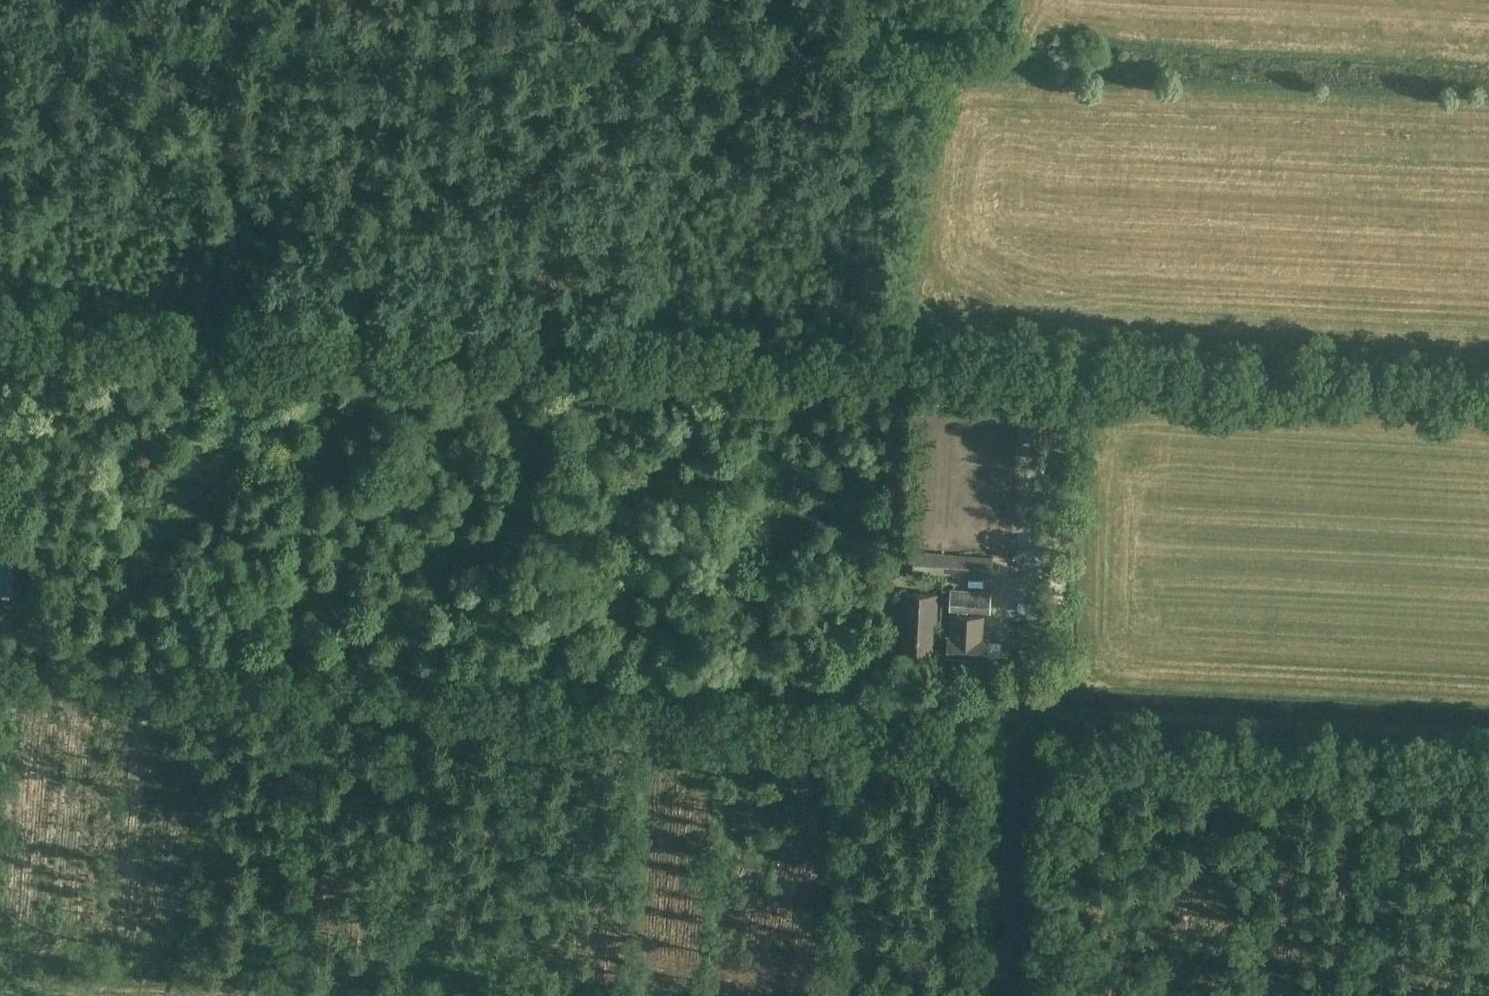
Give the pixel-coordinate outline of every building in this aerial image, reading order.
[(913,574),(992,577),(993,556),(913,552),(913,574)] [(950,612),(990,614),(992,591),(952,589),(950,612)] [(934,623),(937,623),(938,595),(903,593),(901,653),(932,654),(934,623)] [(952,615),(951,636),(948,635),(947,656),(988,658),(989,638),(982,638),(983,617),(952,615)]
